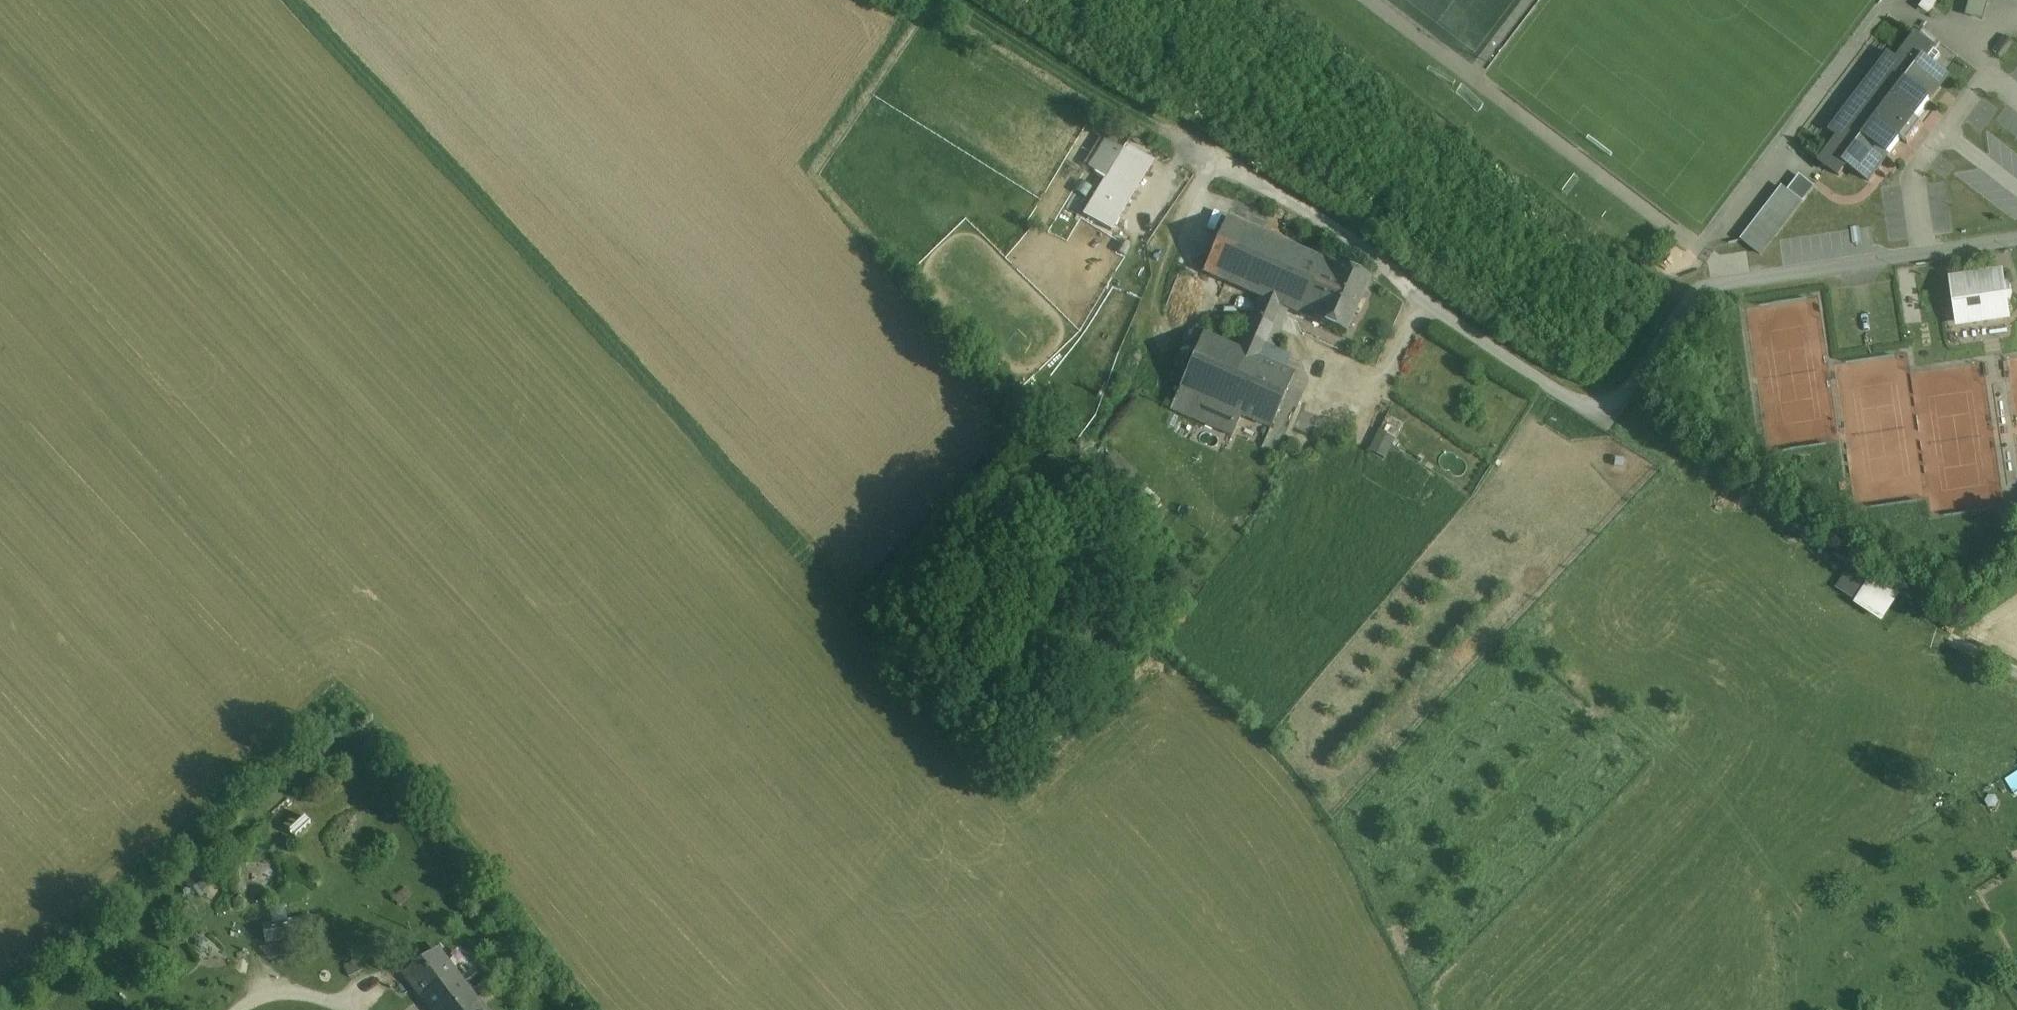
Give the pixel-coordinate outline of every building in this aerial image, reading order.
[(1968,14),(1987,17),(1990,0),(1971,0),(1968,14)] [(1889,57),(1830,135),(1884,176),(1943,97),(1889,57)] [(1124,146),(1083,214),(1110,231),(1152,163),(1124,146)] [(1802,203),(1783,189),(1742,242),(1761,257),(1802,203)] [(1336,265),(1226,218),(1203,272),(1259,297),(1287,309),(1312,320),(1336,266),(1336,265)] [(1369,279),(1336,266),(1312,320),(1345,335),(1369,279)] [(2003,272),(1951,280),(1956,311),(1968,309),(1970,324),(2010,318),(2008,302),(2011,302),(2012,297),(2012,295),(2011,295),(2011,292),(2008,288),(2005,288),(2003,272)] [(1287,309),(1259,297),(1243,335),(1237,348),(1266,361),(1287,309)] [(1238,330),(1210,318),(1203,334),(1237,348),(1243,335),(1238,330)] [(1237,348),(1203,334),(1179,389),(1270,428),(1294,373),(1266,361),(1237,348)] [(1270,428),(1179,389),(1171,408),(1262,448),(1270,428)] [(1371,449),(1388,457),(1398,435),(1381,427),(1371,449)] [(314,920),(261,927),(265,951),(318,944),(314,920)] [(439,951),(407,975),(429,1004),(460,979),(439,951)] [(460,979),(429,1004),(433,1009),(483,1009),(460,979)]
